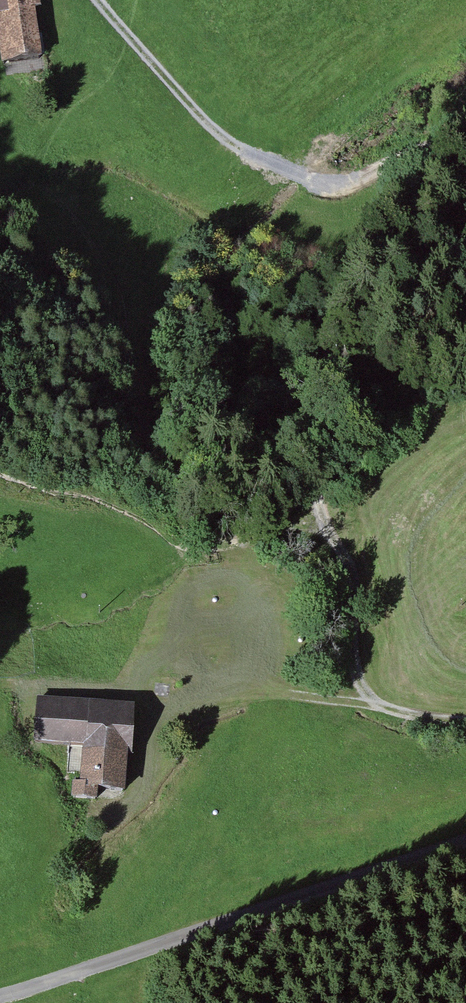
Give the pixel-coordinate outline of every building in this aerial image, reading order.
[(44,0),(2,0),(8,65),(49,62),(44,0)] [(134,704),(50,695),(45,738),(85,743),(81,782),(125,787),(134,704)]
